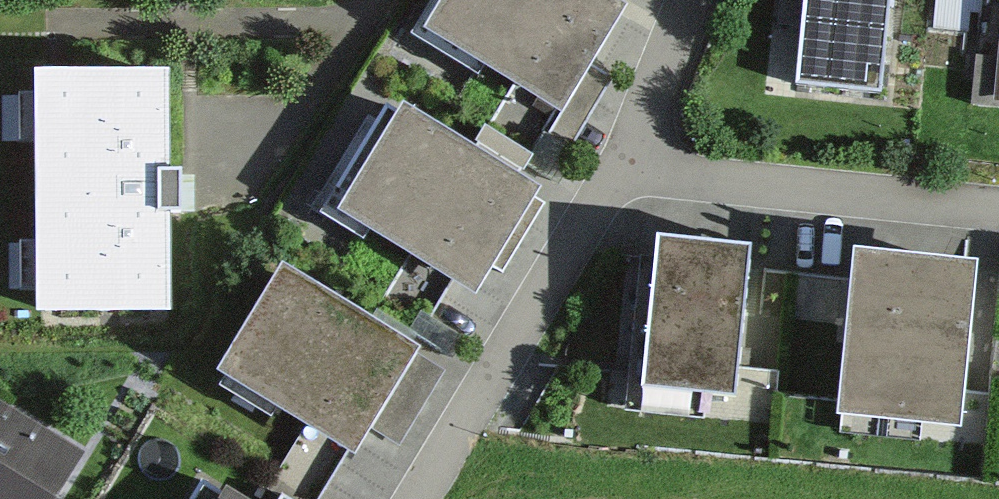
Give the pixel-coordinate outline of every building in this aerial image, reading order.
[(603,0),(442,0),(420,39),(558,118),(620,9),(603,0)] [(800,96),(877,101),(883,0),(805,0),(800,96)] [(989,21),(990,0),(945,0),(945,20),(989,21)] [(167,66),(29,69),(34,317),(172,314),(167,66)] [(528,184),(392,103),(325,216),(461,297),(528,184)] [(758,245),(638,235),(624,397),(744,407),(758,245)] [(976,269),(853,258),(838,426),(961,437),(976,269)] [(420,355),(282,271),(214,380),(353,464),(420,355)] [(0,410),(0,498),(59,498),(83,456),(0,410)] [(211,490),(206,498),(227,498),(211,490)]
